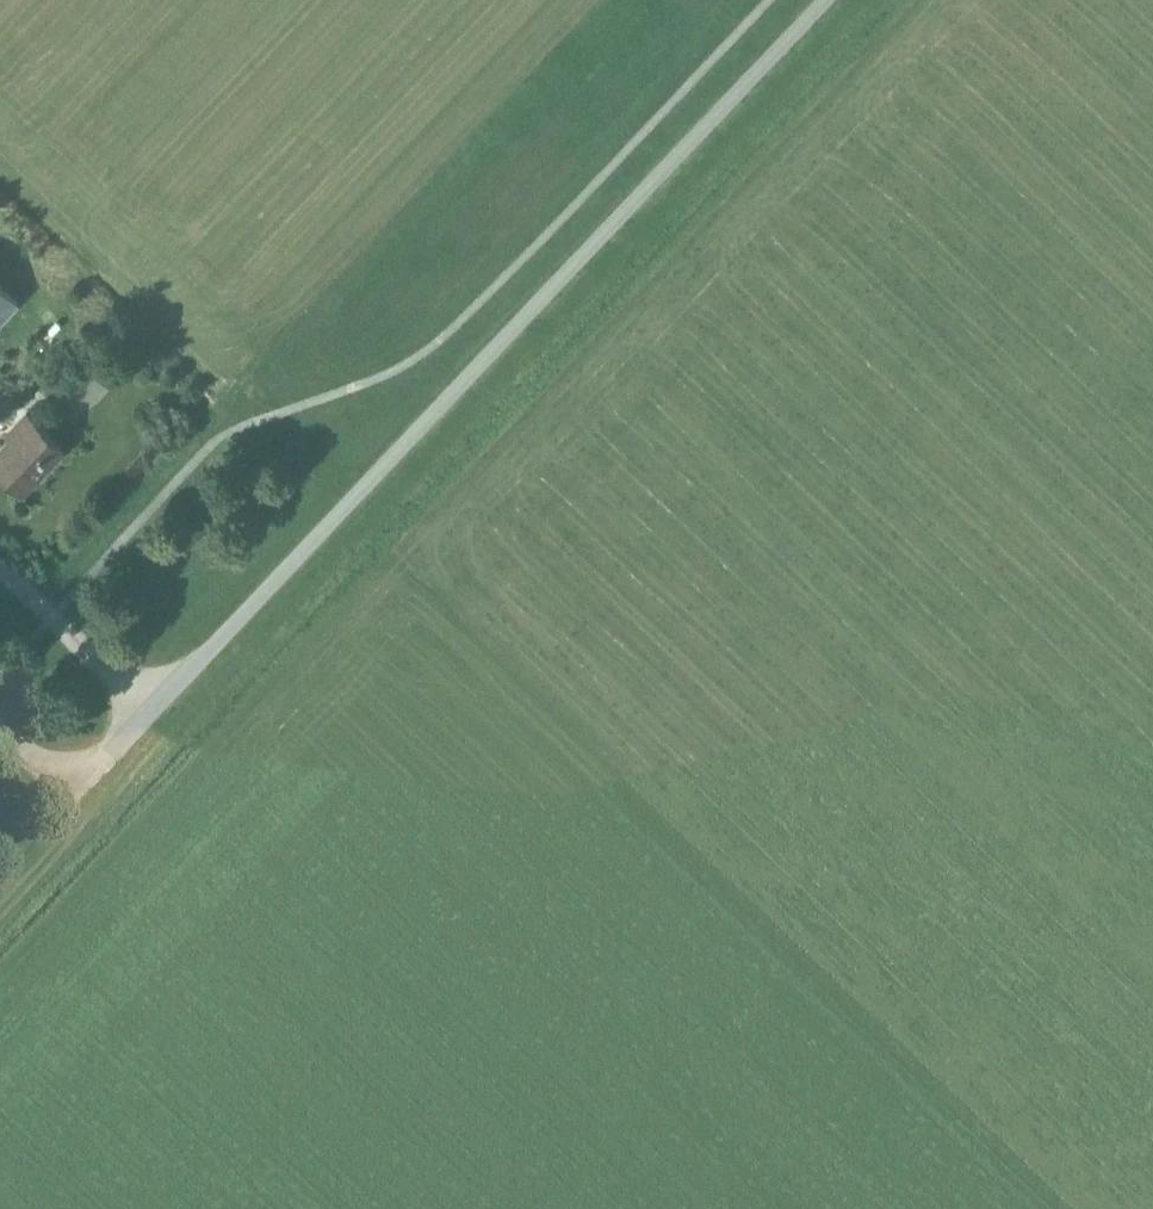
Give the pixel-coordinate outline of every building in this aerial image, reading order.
[(18,304),(0,286),(0,323),(18,304)] [(23,492),(64,449),(27,414),(14,428),(19,432),(0,452),(0,469),(23,492)]
